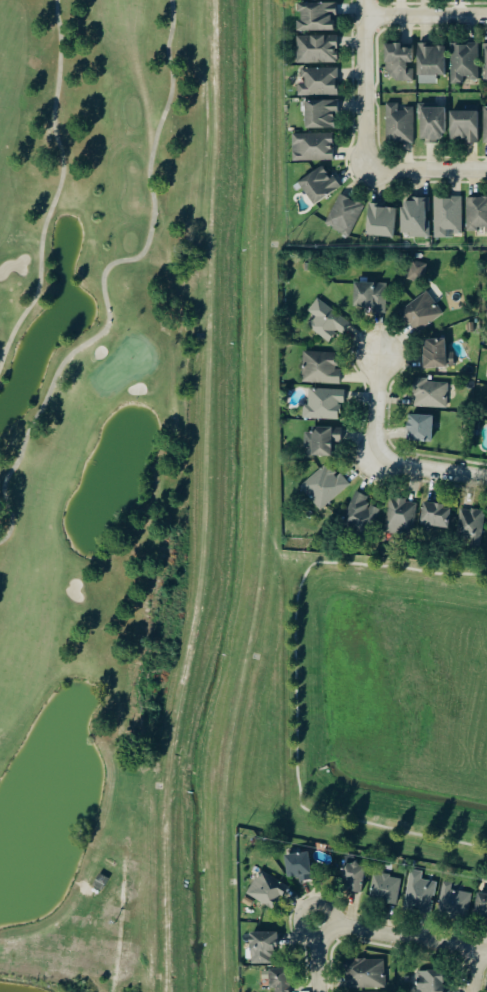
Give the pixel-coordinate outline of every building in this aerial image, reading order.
[(333,30),(333,16),(338,16),(337,2),(297,3),(297,11),(298,11),(298,31),(333,30)] [(337,35),(296,36),(297,64),(338,63),(337,35)] [(414,81),(414,66),(412,66),(412,48),(401,48),(401,44),(385,43),(385,80),(414,81)] [(478,79),(478,43),(450,43),(451,84),(464,84),(464,79),(478,79)] [(446,75),(445,45),(417,46),(418,84),(437,83),(437,75),(446,75)] [(338,68),(302,69),(303,83),(298,83),(298,96),(338,95),(338,68)] [(305,129),(335,128),(334,113),(339,113),(338,100),(305,101),(305,129)] [(414,108),(398,108),(398,103),(386,103),(386,142),(413,143),(414,108)] [(443,107),(420,107),(421,142),(444,141),(443,107)] [(449,111),(450,139),(466,139),(466,143),(478,143),(478,111),(449,111)] [(293,161),(334,160),(333,133),(292,134),(293,161)] [(341,187),(333,175),(329,177),(323,166),(298,181),(312,205),(341,187)] [(349,236),(364,206),(339,194),(324,224),(349,236)] [(430,220),(428,220),(428,198),(412,197),(412,201),(401,201),(400,233),(410,233),(410,237),(430,237),(430,220)] [(462,197),(434,198),(435,238),(447,237),(447,231),(462,231),(462,197)] [(467,197),(467,231),(486,231),(486,197),(467,197)] [(394,237),(395,206),(367,206),(366,235),(394,237)] [(427,264),(411,260),(407,278),(423,282),(427,264)] [(387,283),(354,282),(353,306),(374,306),(374,313),(386,313),(387,283)] [(400,312),(417,334),(444,313),(427,291),(400,312)] [(351,320),(315,300),(308,312),(315,315),(307,328),(331,341),(338,329),(344,333),(351,320)] [(424,368),(454,367),(454,353),(445,353),(445,339),(424,339),(424,368)] [(302,382),(340,384),(340,368),(334,368),(335,353),(303,351),(302,382)] [(427,382),(427,378),(413,378),(413,407),(448,408),(448,383),(427,382)] [(339,419),(340,403),(345,403),(345,390),(309,388),(308,405),(303,405),(303,419),(339,419)] [(432,415),(407,415),(407,441),(432,442),(432,415)] [(332,456),(333,442),(342,442),(342,428),(313,427),(313,432),(305,432),(305,447),(312,448),(311,456),(332,456)] [(300,486),(320,511),(351,485),(341,474),(338,476),(327,463),(300,486)] [(343,523),(369,532),(378,509),(367,505),(370,497),(355,492),(343,523)] [(386,531),(414,533),(415,501),(388,500),(386,531)] [(450,505),(422,504),(421,527),(449,528),(450,505)] [(486,512),(462,508),(458,538),(482,542),(486,512)] [(286,854),(287,879),(302,878),(302,877),(310,876),(310,853),(286,854)] [(363,893),(365,865),(344,864),(343,879),(348,879),(347,892),(363,893)] [(286,885),(261,870),(247,894),(272,909),(286,885)] [(436,882),(422,879),(423,872),(411,870),(405,906),(432,910),(436,882)] [(398,903),(400,876),(373,875),(372,901),(398,903)] [(472,895),(452,889),(453,884),(444,882),(436,910),(466,918),(472,895)] [(486,923),(486,895),(476,894),(473,922),(486,923)] [(275,933),(250,933),(250,965),(276,964),(275,933)] [(385,988),(384,959),(346,960),(346,989),(385,988)] [(290,970),(262,971),(262,980),(269,980),(269,988),(275,988),(275,991),(291,991),(290,970)] [(410,987),(410,991),(443,991),(443,971),(417,972),(417,987),(410,987)]
